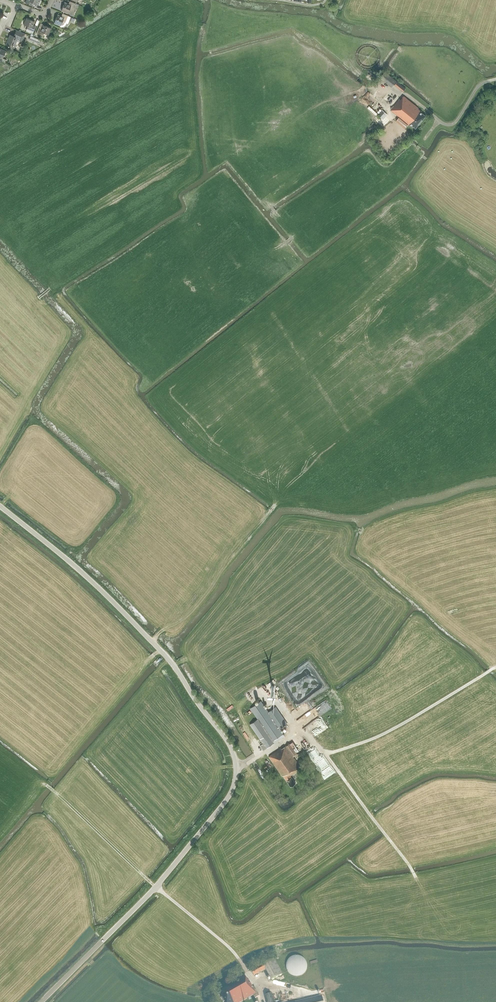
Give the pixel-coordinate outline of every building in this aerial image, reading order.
[(68,4),(65,2),(61,10),(68,13),(70,9),(72,10),(75,3),(70,1),(68,4)] [(57,14),(54,23),(61,25),(60,26),(61,27),(62,27),(64,26),(65,26),(66,25),(66,24),(66,23),(65,22),(68,15),(65,14),(62,13),(61,16),(57,14)] [(26,18),(23,24),(28,26),(27,29),(33,32),(36,26),(33,25),(35,21),(26,18)] [(51,28),(43,24),(41,28),(39,27),(36,33),(43,36),(44,33),(49,35),(51,28)] [(14,36),(10,35),(6,44),(14,48),(17,39),(22,41),(23,40),(26,41),(27,38),(24,37),(25,34),(16,30),(14,36)] [(397,81),(385,71),(380,78),(392,87),(397,81)] [(406,89),(397,82),(394,85),(403,92),(406,89)] [(416,128),(426,116),(421,112),(421,111),(418,109),(419,108),(404,96),(400,100),(400,99),(392,108),(391,107),(391,108),(392,109),(391,110),(399,117),(408,124),(410,125),(411,124),(416,128)] [(370,104),(368,106),(376,114),(378,112),(370,104)] [(383,119),(387,114),(382,110),(378,115),(383,119)] [(408,124),(399,117),(396,120),(405,128),(408,124)] [(280,729),(287,723),(276,707),(268,712),(261,701),(251,708),(258,719),(250,724),(260,739),(259,739),(262,744),(260,745),(264,750),(267,748),(267,747),(274,742),(273,741),(283,734),(280,729)] [(286,746),(282,749),(281,748),(269,756),(282,776),(283,775),(291,786),(296,783),(291,775),(301,768),(293,756),(297,754),(290,743),(286,746)] [(269,769),(273,766),(268,759),(264,761),(269,769)] [(296,956),(294,956),(293,957),(291,957),(290,958),(289,959),(288,960),(287,962),(287,963),(286,965),(286,966),(286,968),(287,970),(287,971),(288,972),(289,974),(290,975),(292,976),(293,976),(295,977),(296,977),(298,977),(300,976),(301,976),(302,975),(304,974),(305,973),(306,972),(306,970),(307,969),(307,967),(307,965),(307,964),(306,962),(306,961),(305,960),(304,958),(302,957),(301,957),(299,956),(298,956),(296,956)] [(282,975),(274,959),(263,964),(258,966),(259,968),(252,972),(254,976),(266,969),(272,980),(282,975)] [(255,988),(253,989),(249,981),(248,981),(245,976),(236,981),(236,982),(218,993),(223,1001),(241,1001),(253,995),(255,998),(259,996),(255,988)]
